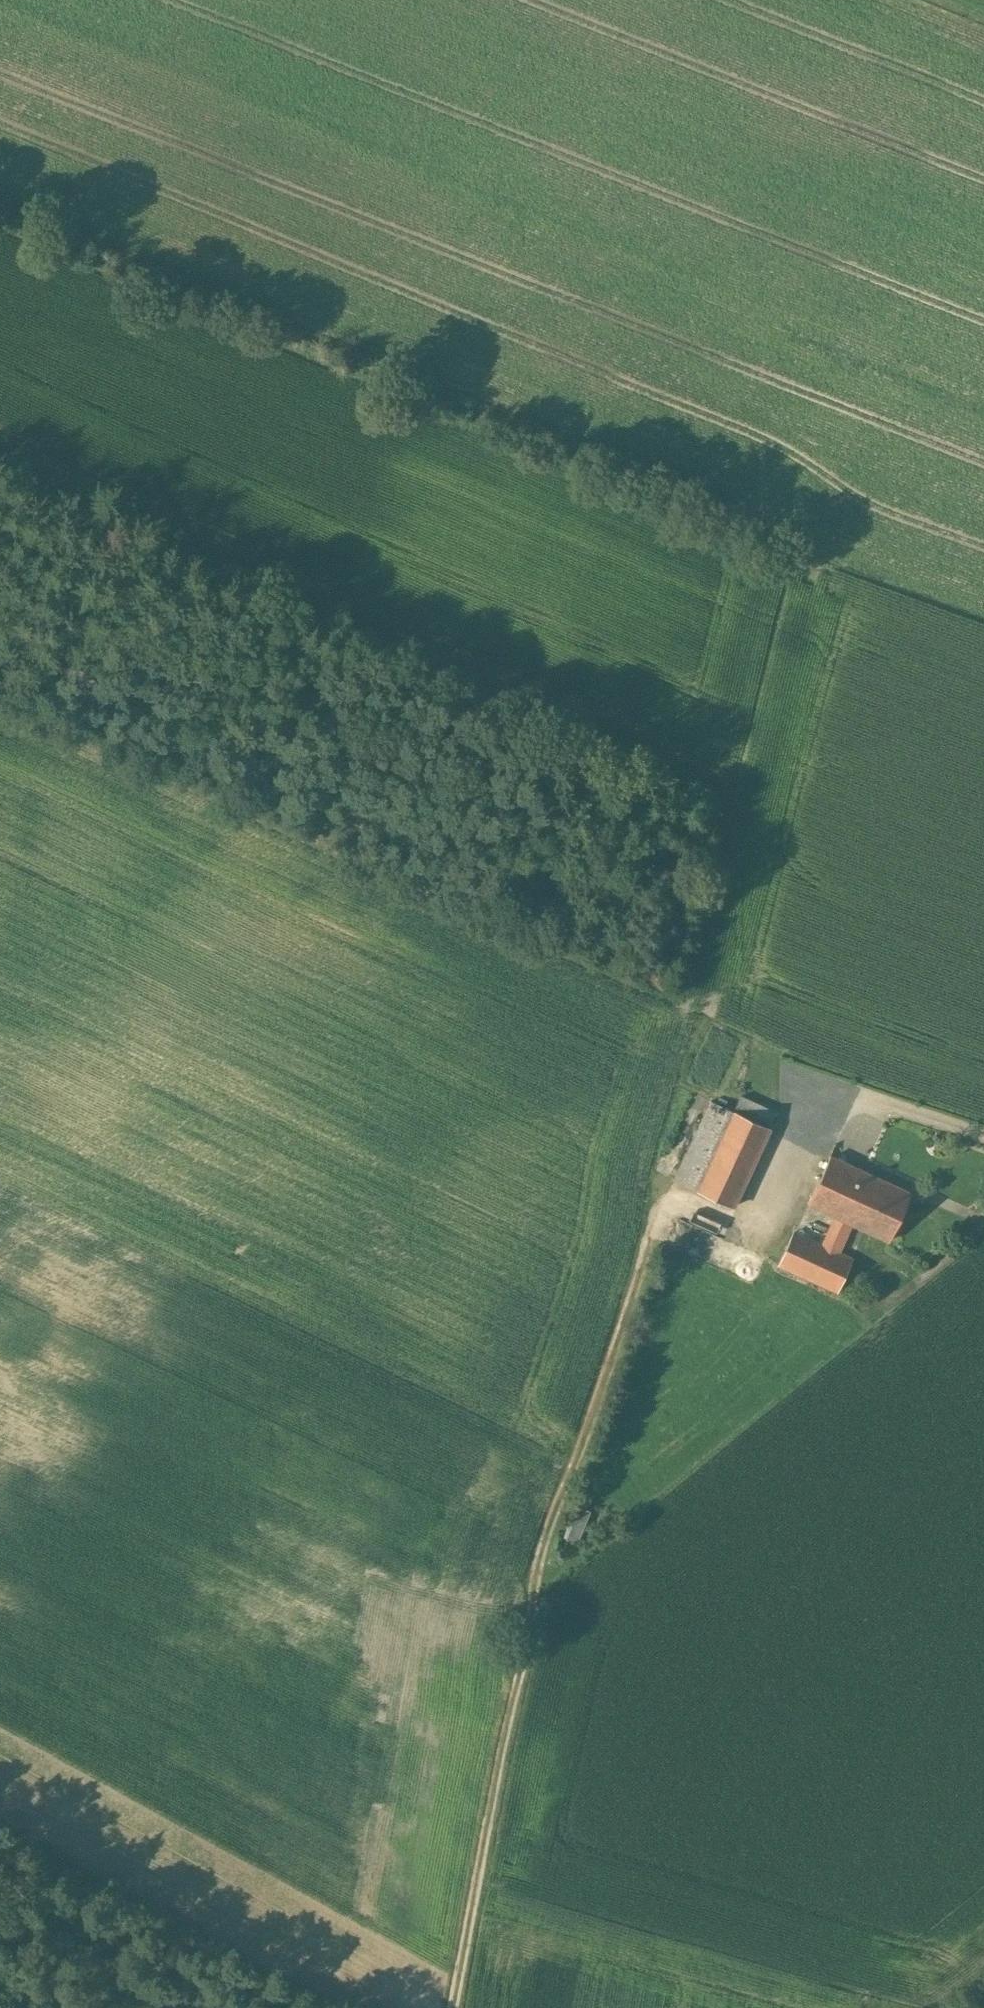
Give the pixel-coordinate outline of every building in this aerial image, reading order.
[(733,1111),(770,1128),(777,1112),(741,1096),(733,1111)] [(674,1179),(733,1207),(770,1128),(733,1111),(710,1100),(674,1179)] [(809,1204),(836,1216),(851,1223),(889,1241),(911,1193),(830,1156),(809,1204)] [(823,1245),(794,1232),(779,1265),(838,1291),(853,1259),(838,1252),(851,1223),(836,1216),(823,1245)] [(673,1268),(676,1260),(664,1255),(661,1263),(673,1268)] [(577,1542),(589,1513),(575,1507),(564,1536),(577,1542)]
